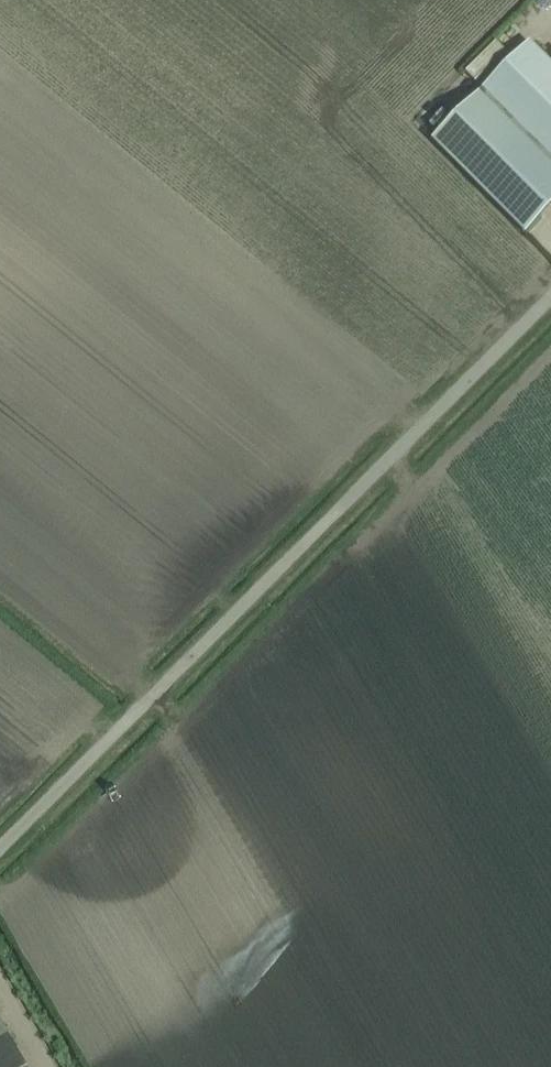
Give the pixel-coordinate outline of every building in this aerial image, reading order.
[(432,141),(526,235),(528,233),(550,210),(550,63),(531,43),(484,90),(432,141)] [(0,1022),(0,1066),(22,1066),(15,1053),(0,1022)]
